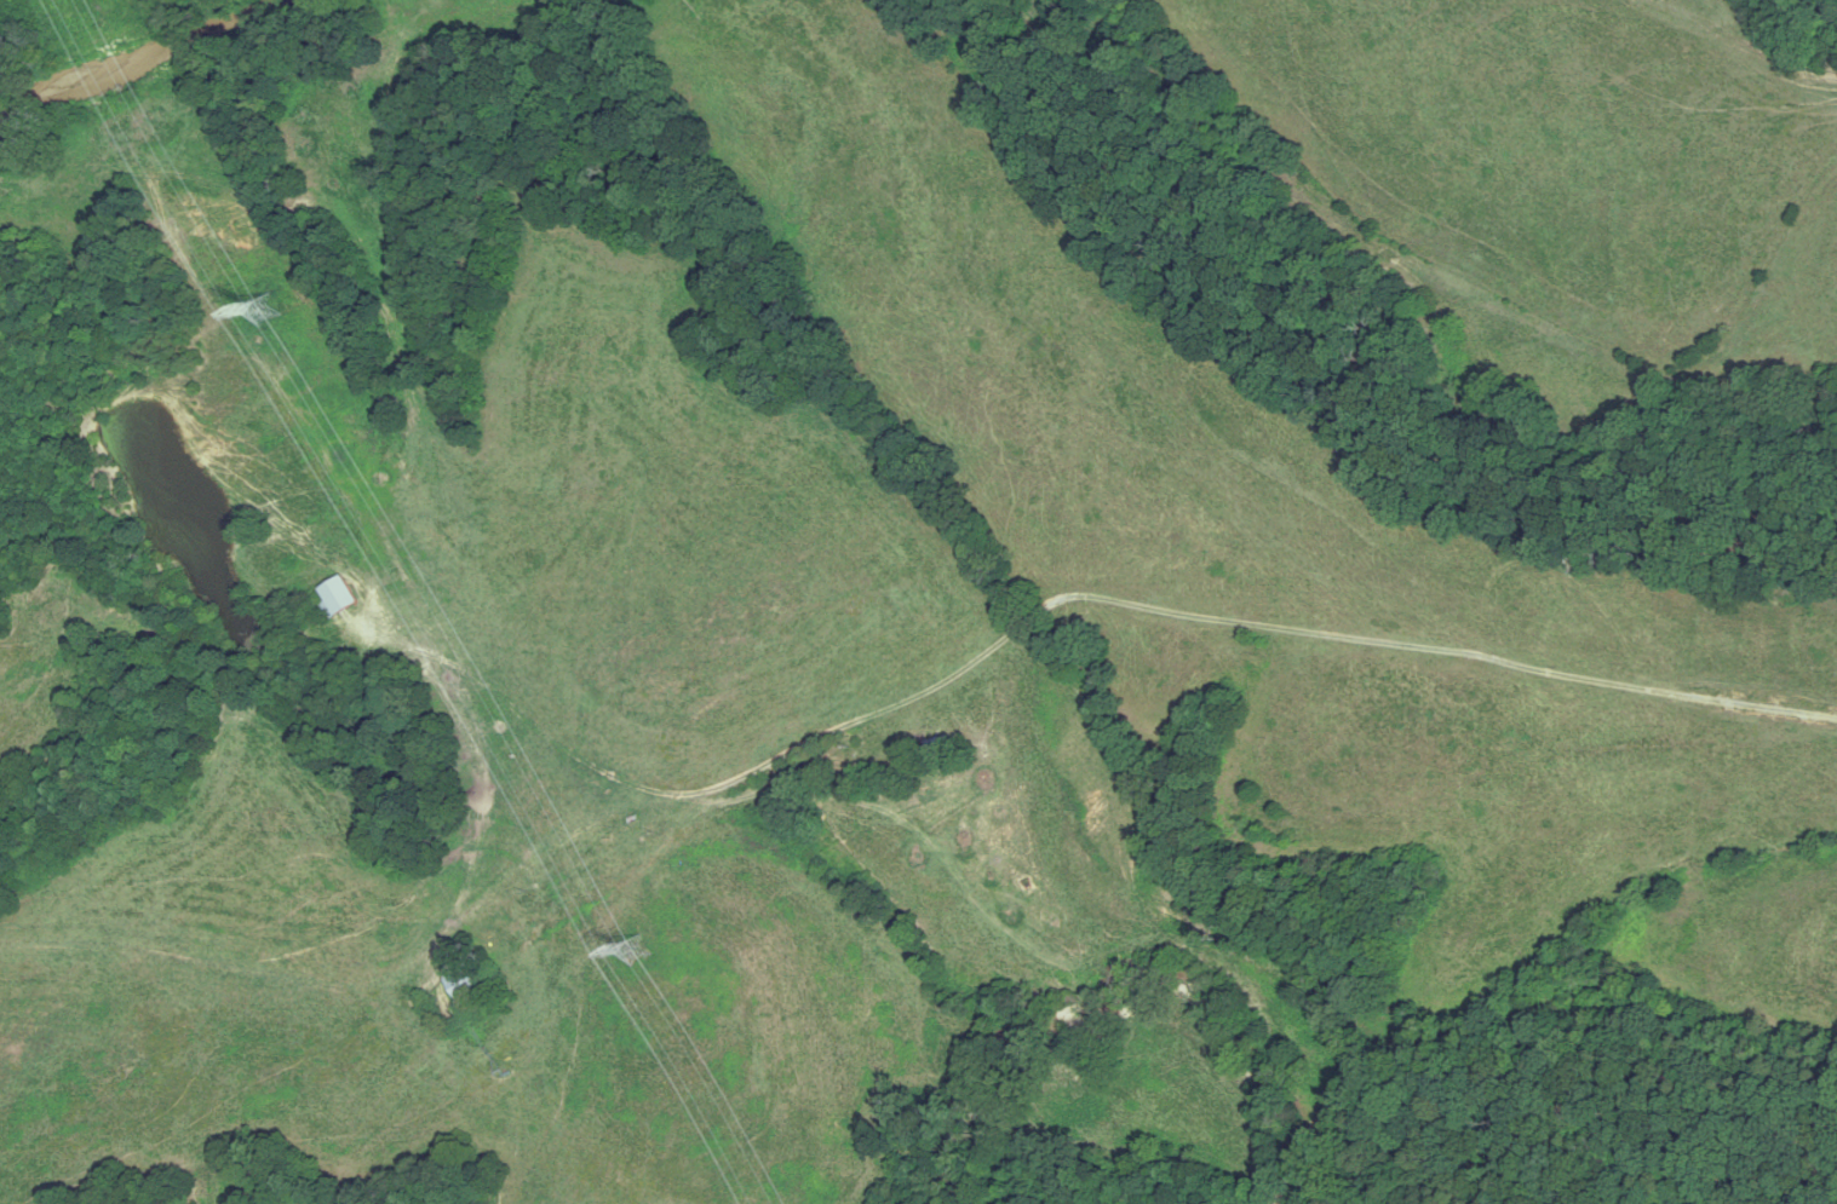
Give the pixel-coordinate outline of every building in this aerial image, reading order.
[(322,607),(331,621),(360,604),(344,577),(321,590),(329,602),(322,607)] [(915,747),(918,757),(946,747),(942,738),(915,747)] [(443,976),(462,1006),(484,992),(465,962),(443,976)]
